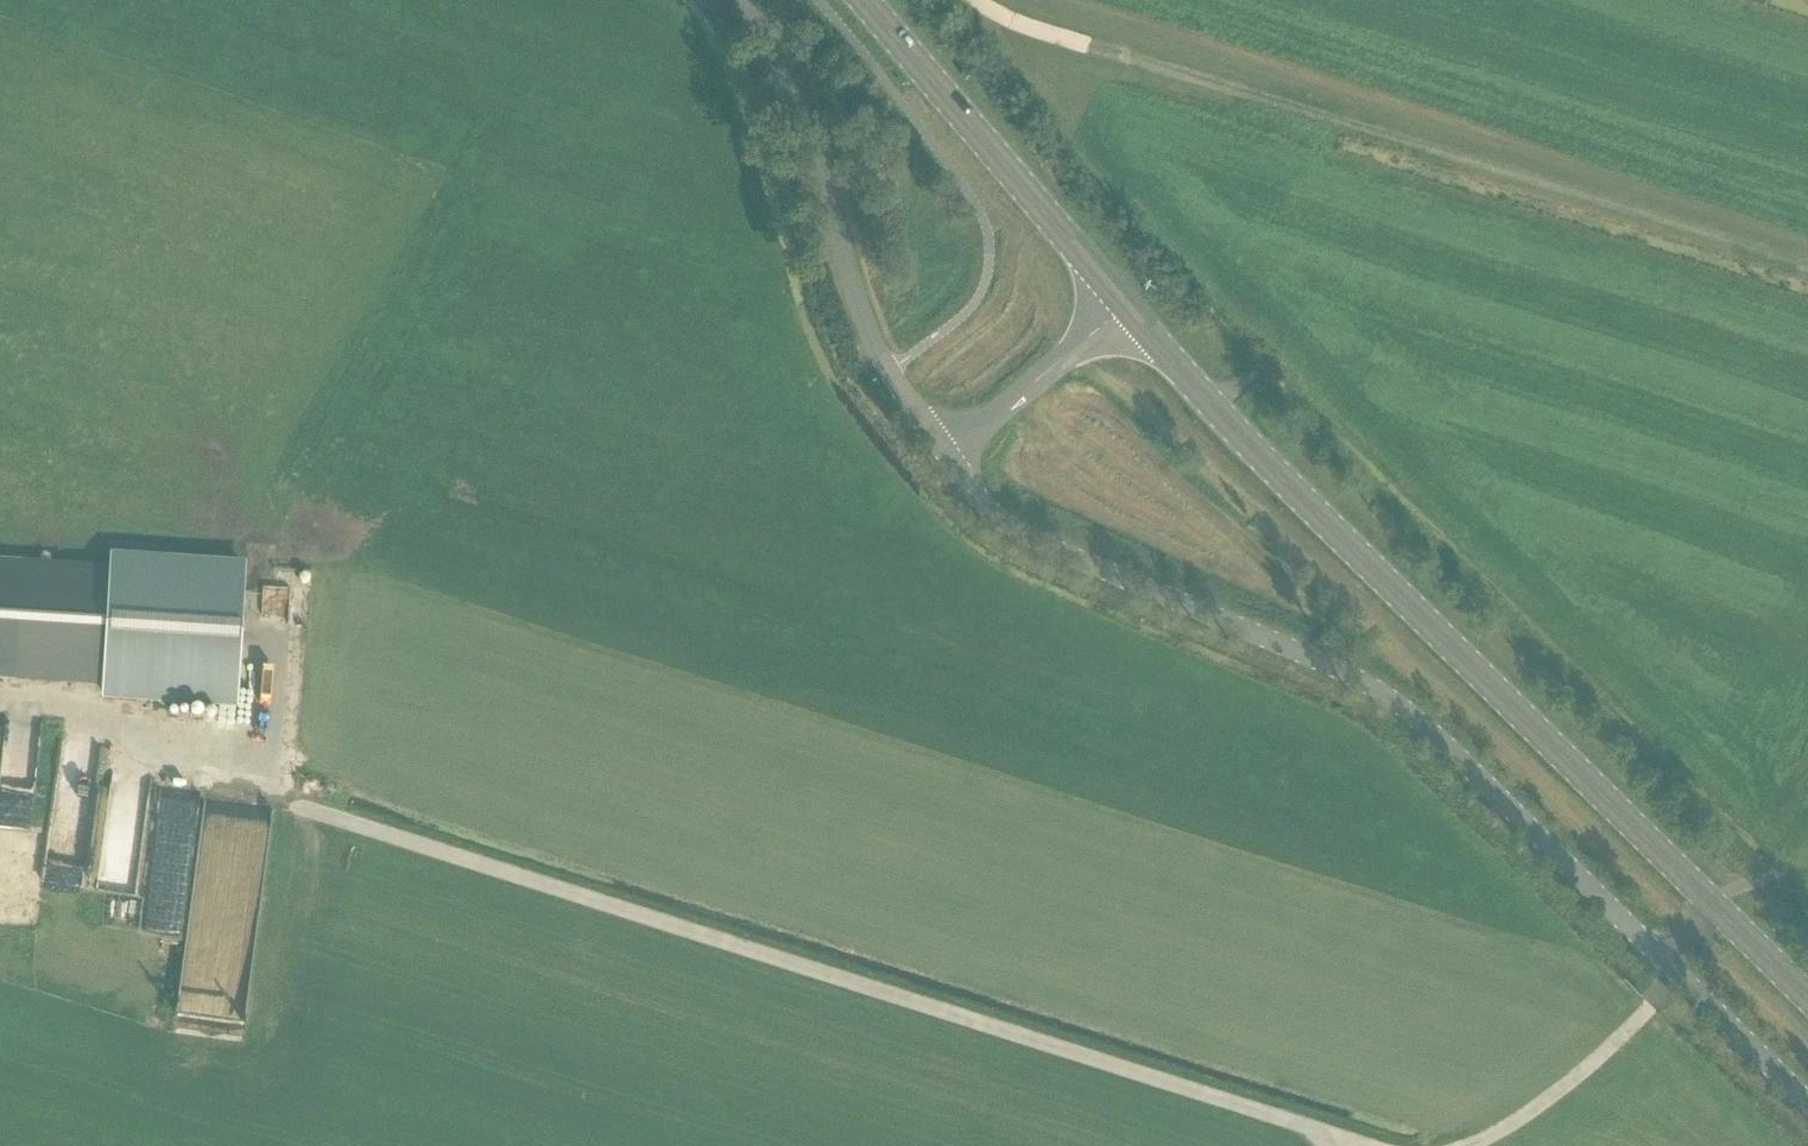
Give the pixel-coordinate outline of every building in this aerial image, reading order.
[(247,708),(250,621),(247,620),(249,557),(115,553),(110,698),(170,700),(171,676),(184,676),(185,659),(203,660),(201,721),(212,721),(213,707),(247,708)] [(106,684),(113,566),(0,559),(0,677),(106,684)] [(259,588),(259,615),(286,614),(285,587),(259,588)] [(60,740),(46,879),(83,883),(97,744),(60,740)] [(116,762),(99,885),(134,890),(152,767),(116,762)]
